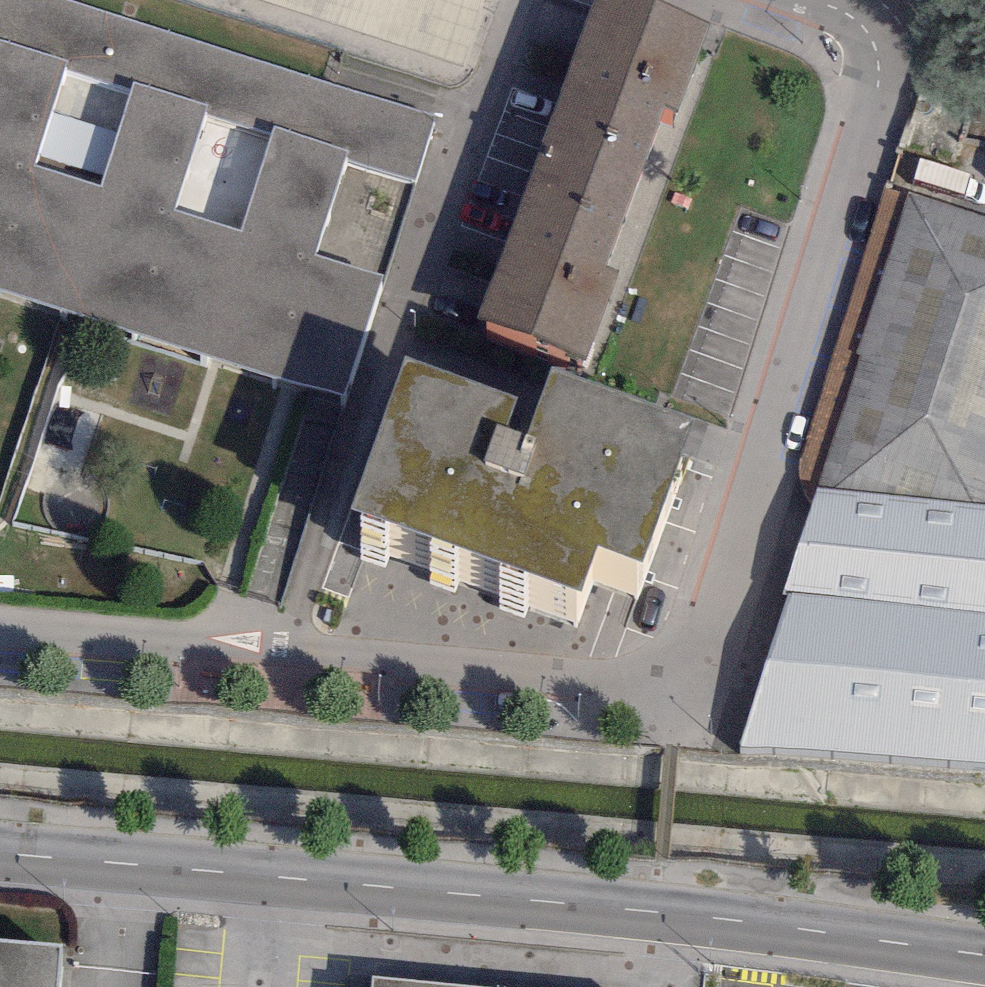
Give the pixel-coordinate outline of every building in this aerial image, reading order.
[(69,0),(0,0),(0,38),(67,59),(63,71),(132,92),(135,82),(207,105),(204,116),(270,136),(273,125),(350,150),(346,162),(414,183),(436,114),(69,0)] [(465,66),(487,0),(263,0),(465,66)] [(541,146),(638,182),(667,106),(680,110),(712,24),(648,0),(596,0),(541,146)] [(348,396),(414,183),(346,162),(350,150),(273,125),(270,136),(204,116),(207,105),(135,82),(132,92),(63,71),(67,59),(0,38),(0,289),(348,396)] [(541,146),(477,318),(586,359),(620,271),(608,266),(638,182),(541,146)] [(910,196),(818,486),(984,505),(984,220),(910,196)] [(518,397),(406,356),(351,507),(582,591),(597,548),(641,564),(694,419),(552,367),(528,433),(507,426),(518,397)] [(818,486),(781,595),(787,593),(739,746),(984,765),(984,505),(818,486)] [(0,939),(0,986),(61,986),(64,944),(0,939)] [(375,975),(373,986),(489,986),(375,975)]
